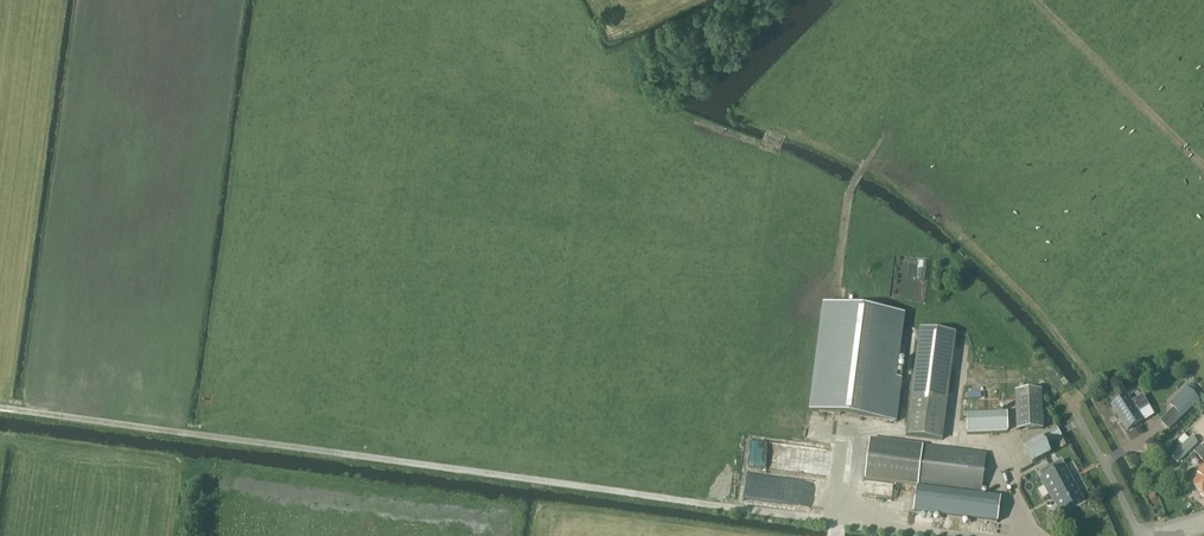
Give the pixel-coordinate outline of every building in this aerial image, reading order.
[(823,304),(809,411),(812,412),(897,423),(903,379),(897,378),(905,314),(827,304),(823,304)] [(957,333),(920,328),(906,436),(942,440),(957,333)] [(1185,389),(1169,405),(1181,417),(1198,400),(1185,389)] [(1017,402),(1018,430),(1043,429),(1042,401),(1041,392),(1016,392),(1017,402)] [(1129,396),(1112,406),(1127,431),(1144,421),(1139,413),(1149,407),(1143,396),(1133,403),(1129,396)] [(968,433),(1009,431),(1008,412),(967,414),(968,433)] [(1042,438),(1023,448),(1032,464),(1051,454),(1046,446),(1057,440),(1061,448),(1067,445),(1062,437),(1057,428),(1041,436),(1042,438)] [(1179,464),(1198,444),(1192,438),(1172,457),(1179,464)] [(865,479),(918,486),(982,494),(987,454),(923,445),(870,439),(865,479)] [(1053,471),(1039,478),(1053,503),(1054,502),(1060,513),(1084,501),(1062,461),(1050,467),(1053,471)] [(1188,482),(1203,498),(1203,466),(1188,482)] [(917,487),(914,513),(1024,526),(1027,502),(1024,501),(1025,494),(1011,492),(1010,499),(917,487)]
